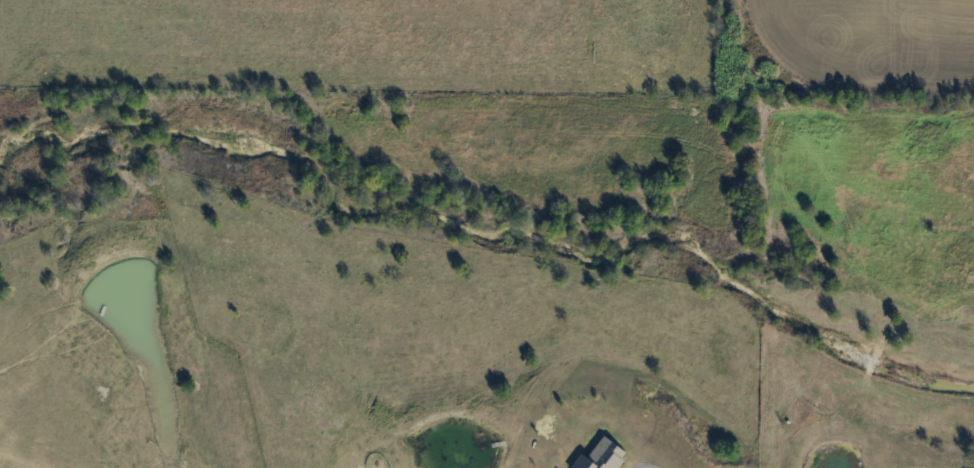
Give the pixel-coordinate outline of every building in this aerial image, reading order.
[(624,452),(614,467),(567,467),(577,453),(583,457),(598,435),(624,452)]
